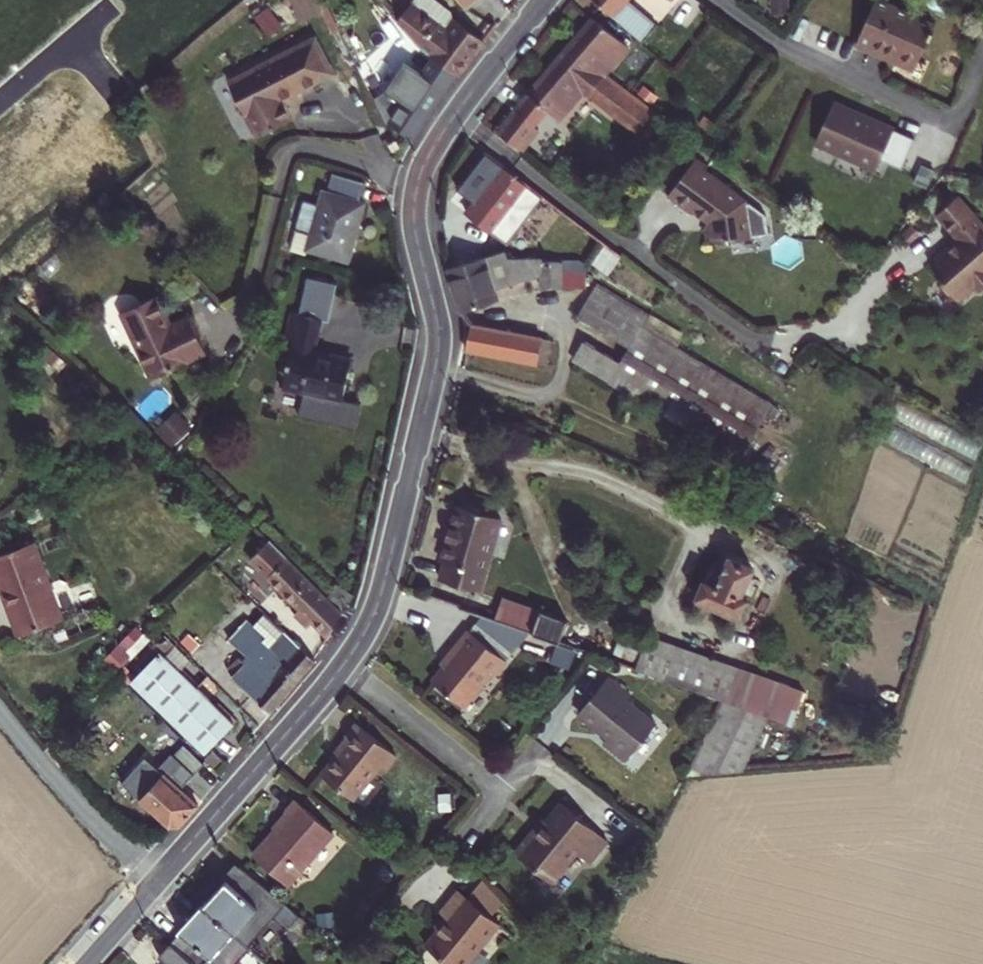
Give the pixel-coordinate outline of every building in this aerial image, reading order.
[(301,8),(318,0),(297,0),(301,8)] [(457,76),(483,40),(451,17),(449,11),(434,0),(413,0),(397,21),(418,45),(454,74),(457,76)] [(467,9),(479,0),(460,0),(467,9)] [(611,16),(642,42),(657,26),(627,0),(594,0),(611,16)] [(880,0),(875,0),(856,44),(871,51),(874,45),(917,64),(935,24),(880,0)] [(271,5),(260,13),(271,31),(283,24),(271,5)] [(593,19),(529,95),(551,114),(557,120),(582,91),(587,95),(590,92),(639,131),(654,111),(630,93),(604,74),(628,46),(593,19)] [(228,81),(256,136),(292,118),(282,99),(333,74),(314,38),(228,81)] [(426,70),(422,76),(408,66),(390,94),(403,103),(389,123),(412,139),(454,74),(418,45),(410,58),(426,70)] [(917,64),(874,45),(871,51),(914,70),(917,64)] [(539,130),(551,114),(529,95),(517,110),(539,130)] [(832,102),(815,141),(876,168),(880,158),(901,167),(914,138),(832,102)] [(539,130),(517,110),(499,133),(521,150),(522,151),(539,130)] [(387,145),(391,151),(398,147),(395,141),(387,145)] [(693,161),(705,169),(708,165),(696,157),(693,161)] [(751,213),(747,210),(746,200),(705,169),(693,161),(668,195),(692,213),(693,211),(698,214),(702,214),(710,220),(703,229),(705,244),(751,238),(750,228),(753,224),(751,213)] [(921,164),(914,181),(927,187),(934,170),(921,164)] [(535,192),(528,187),(501,166),(471,205),(498,226),(517,201),(525,206),(535,192)] [(355,234),(364,202),(359,201),(364,182),(333,173),(328,193),(322,191),(318,205),(303,201),(289,250),(305,255),(306,249),(343,260),(351,233),(355,234)] [(958,195),(936,215),(958,239),(962,244),(950,255),(948,252),(943,252),(930,264),(941,276),(939,278),(941,281),(940,288),(949,298),(957,298),(959,301),(975,286),(980,291),(982,288),(982,224),(958,195)] [(958,239),(943,252),(948,252),(950,255),(962,244),(958,239)] [(604,245),(593,263),(608,274),(620,257),(604,245)] [(585,287),(585,272),(560,272),(560,261),(541,262),(541,258),(507,259),(504,251),(483,257),(450,268),(447,269),(461,312),(498,300),(494,288),(539,275),(539,287),(585,287)] [(306,277),(304,288),(333,295),(336,284),(306,277)] [(597,284),(593,291),(643,321),(647,314),(597,284)] [(304,288),(298,314),(322,319),(322,321),(327,322),(333,295),(304,288)] [(589,297),(639,327),(643,321),(593,291),(589,297)] [(150,379),(206,353),(189,316),(171,325),(157,296),(120,313),(150,379)] [(616,387),(650,333),(639,327),(589,297),(578,317),(629,347),(620,362),(585,342),(574,361),(616,387)] [(322,321),(322,319),(298,314),(290,313),(283,344),(292,346),(283,388),(302,392),(297,417),(355,430),(360,404),(342,400),(351,359),(315,351),(322,321)] [(470,325),(466,349),(537,363),(542,339),(470,325)] [(738,459),(770,404),(650,333),(616,387),(738,459)] [(551,341),(542,339),(537,363),(546,365),(551,341)] [(439,580),(479,591),(500,518),(457,506),(450,527),(449,527),(445,539),(447,539),(441,561),(444,562),(439,580)] [(313,622),(328,637),(342,614),(340,613),(309,581),(286,562),(287,560),(269,541),(250,560),(298,610),(294,614),(307,627),(313,622)] [(62,619),(34,542),(0,555),(0,588),(18,636),(62,619)] [(707,579),(698,600),(739,617),(747,597),(742,595),(753,569),(727,557),(723,567),(716,564),(709,580),(707,579)] [(531,633),(538,617),(501,604),(495,621),(531,633)] [(345,613),(352,616),(355,609),(349,607),(348,606),(347,609),(345,613)] [(531,633),(559,643),(567,621),(540,611),(538,617),(531,633)] [(241,661),(244,664),(231,677),(270,713),(315,661),(284,631),(270,648),(262,641),(266,637),(247,620),(228,640),(246,656),(241,661)] [(112,649),(125,663),(154,637),(141,623),(112,649)] [(506,660),(469,631),(448,656),(451,658),(432,681),(464,706),(492,672),(494,674),(506,660)] [(646,635),(634,670),(720,701),(725,703),(737,668),(646,635)] [(205,753),(234,723),(160,652),(132,681),(205,753)] [(725,703),(720,701),(685,775),(739,772),(766,715),(791,725),(803,691),(737,668),(725,703)] [(603,742),(626,761),(656,724),(627,700),(631,695),(610,678),(593,699),(588,695),(575,710),(608,737),(603,742)] [(352,800),(380,765),(384,768),(395,755),(357,724),(346,737),(350,741),(322,775),(352,800)] [(194,775),(204,765),(183,745),(173,755),(194,775)] [(123,783),(169,826),(180,826),(198,805),(146,757),(123,783)] [(253,856),(287,886),(333,833),(296,801),(285,813),(288,815),(253,856)] [(516,853),(552,882),(577,852),(589,862),(607,840),(562,803),(537,833),(534,830),(516,853)] [(203,905),(241,940),(272,907),(280,914),(287,906),(239,866),(203,905)] [(499,923),(459,891),(441,914),(442,915),(447,919),(438,930),(426,946),(448,963),(466,963),(499,923)] [(193,963),(227,963),(245,944),(241,940),(203,905),(179,931),(181,932),(171,943),(193,963)] [(447,919),(442,915),(433,926),(438,930),(447,919)]
